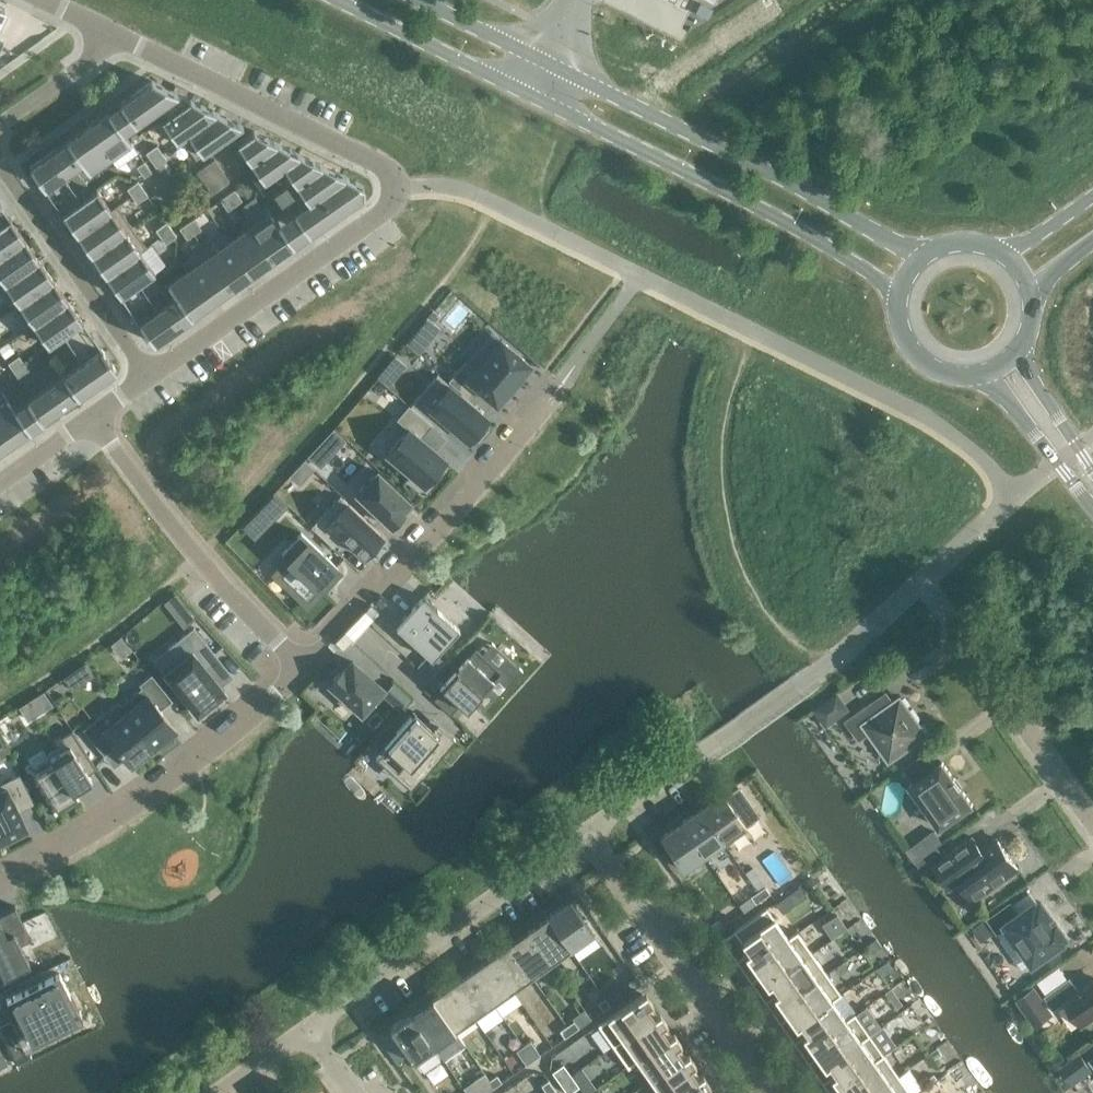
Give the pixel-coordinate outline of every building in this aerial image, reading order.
[(191,100),(152,81),(130,96),(145,117),(159,107),(165,117),(166,118),(191,100)] [(145,117),(130,96),(120,103),(134,125),(145,117)] [(217,113),(191,100),(166,118),(165,117),(161,120),(177,142),(182,138),(181,138),(217,113)] [(132,144),(109,111),(88,126),(110,158),(132,144)] [(243,126),(217,113),(181,138),(182,138),(196,159),(243,126)] [(110,158),(88,126),(67,140),(82,161),(74,167),(82,178),(89,173),(110,158)] [(364,185),(254,131),(231,146),(262,191),(282,177),(286,182),(273,191),(281,202),(294,193),(298,199),(288,205),(308,234),(364,195),(364,185)] [(82,161),(67,140),(58,147),(72,168),(74,167),(82,161)] [(146,153),(150,158),(151,160),(162,153),(157,145),(146,153)] [(72,168),(58,147),(30,167),(63,214),(84,200),(83,199),(65,173),(72,168)] [(167,160),(162,153),(151,160),(156,167),(167,160)] [(215,160),(197,173),(213,196),(232,183),(215,160)] [(137,167),(141,172),(145,177),(152,172),(144,161),(137,167)] [(143,188),(138,181),(127,189),(132,196),(143,188)] [(148,196),(143,188),(132,196),(137,203),(148,196)] [(96,189),(83,199),(84,200),(63,214),(77,234),(111,210),(96,189)] [(242,200),(235,189),(227,195),(235,205),(242,200)] [(235,205),(227,195),(220,200),(228,210),(235,205)] [(10,219),(0,204),(0,226),(10,219)] [(294,244),(266,204),(244,220),(249,227),(250,227),(273,259),(294,244)] [(117,205),(111,210),(77,234),(92,255),(132,226),(117,205)] [(201,229),(194,218),(187,223),(194,234),(201,229)] [(10,219),(0,226),(0,257),(25,239),(10,219)] [(172,229),(167,222),(156,230),(161,237),(172,229)] [(194,234),(187,223),(179,228),(187,239),(194,234)] [(147,247),(132,226),(92,255),(106,275),(140,251),(141,252),(147,247)] [(249,227),(230,240),(229,241),(252,273),(273,259),(250,227),(249,227)] [(177,236),(172,229),(161,237),(166,244),(177,236)] [(225,233),(204,248),(232,288),(252,273),(229,241),(230,240),(225,233)] [(25,239),(0,257),(0,287),(39,260),(25,239)] [(232,288),(204,248),(183,263),(188,270),(189,270),(211,302),(232,288)] [(140,251),(106,275),(120,296),(141,281),(142,282),(155,272),(141,252),(140,251)] [(39,260),(0,287),(0,290),(13,308),(53,280),(39,260)] [(189,270),(188,270),(167,285),(168,285),(161,290),(168,301),(176,295),(191,316),(211,302),(189,270)] [(68,300),(53,280),(13,308),(28,330),(34,325),(34,324),(68,300)] [(141,281),(120,296),(154,343),(182,323),(167,302),(159,307),(142,282),(141,281)] [(176,295),(168,301),(167,302),(182,323),(191,316),(176,295)] [(82,321),(68,300),(34,324),(34,325),(49,346),(49,345),(61,337),(62,336),(61,335),(82,321)] [(441,314),(434,309),(429,316),(435,321),(441,314)] [(116,369),(82,321),(61,335),(62,336),(81,363),(73,368),(88,389),(116,369)] [(414,334),(407,343),(418,352),(425,343),(414,334)] [(61,337),(49,345),(55,353),(67,345),(61,337)] [(497,405),(531,365),(501,339),(476,369),(465,360),(448,381),(468,398),(477,388),(497,405)] [(19,356),(8,363),(13,370),(24,363),(19,356)] [(29,370),(24,363),(13,370),(18,377),(29,370)] [(88,389),(73,368),(64,374),(79,396),(88,389)] [(384,371),(379,376),(389,384),(393,379),(384,371)] [(79,396),(64,374),(27,401),(42,422),(79,396)] [(445,421),(468,440),(471,437),(478,439),(488,427),(485,420),(488,417),(449,385),(438,398),(426,387),(410,406),(432,424),(438,429),(445,421)] [(3,390),(0,392),(0,431),(9,444),(31,430),(3,390)] [(397,419),(408,428),(386,453),(423,484),(445,458),(421,438),(432,424),(410,406),(409,405),(397,419)] [(0,431),(0,451),(9,444),(0,431)] [(318,447),(309,457),(321,468),(330,458),(318,447)] [(356,493),(391,527),(393,525),(392,525),(403,514),(405,512),(403,510),(410,502),(377,471),(356,493)] [(274,492),(263,504),(275,515),(287,503),(275,492),(274,492)] [(380,533),(345,500),(325,520),(361,554),(364,550),(367,553),(380,540),(376,537),(380,533)] [(328,583),(340,570),(301,533),(282,553),(290,560),(277,574),(290,585),(289,586),(309,604),(324,588),(319,584),(324,580),(328,583)] [(175,593),(164,602),(184,626),(195,618),(175,593)] [(422,598),(411,610),(396,627),(397,628),(432,659),(435,656),(456,633),(459,629),(437,609),(423,596),(422,597),(422,598)] [(225,692),(206,668),(219,658),(194,627),(166,649),(177,664),(165,674),(198,714),(225,692)] [(466,710),(502,671),(476,647),(440,686),(466,710)] [(427,656),(417,666),(430,678),(444,662),(436,655),(432,660),(427,656)] [(352,661),(345,669),(343,668),(329,683),(362,712),(383,689),(352,661)] [(394,684),(386,694),(401,708),(410,698),(394,684)] [(43,692),(19,707),(27,720),(52,705),(43,692)] [(126,712),(154,747),(176,729),(148,694),(126,712)] [(818,711),(829,726),(850,711),(840,696),(818,711)] [(872,702),(845,721),(859,741),(870,734),(889,761),(927,735),(901,698),(879,713),(872,702)] [(104,730),(131,765),(154,747),(126,712),(104,730)] [(411,716),(376,755),(377,757),(378,756),(397,772),(405,762),(418,774),(417,775),(419,777),(455,737),(453,735),(452,736),(438,723),(432,729),(415,714),(412,717),(411,716)] [(97,769),(72,730),(60,737),(67,747),(50,758),(53,763),(35,774),(57,810),(77,797),(74,791),(92,780),(88,774),(97,769)] [(926,753),(904,768),(914,782),(912,784),(910,785),(911,786),(912,786),(940,826),(941,828),(942,827),(942,826),(971,806),(972,806),(973,805),(972,803),(961,789),(962,788),(954,778),(944,764),(944,763),(943,762),(941,763),(942,763),(936,767),(926,753)] [(32,800),(20,774),(0,783),(0,833),(4,840),(27,828),(17,807),(32,800)] [(746,826),(723,793),(700,809),(723,842),(746,826)] [(723,842),(700,809),(681,822),(704,855),(723,842)] [(704,855),(681,822),(660,837),(683,870),(704,855)] [(974,838),(973,837),(934,865),(951,889),(961,882),(974,900),(1018,869),(997,839),(981,850),(977,849),(974,851),(968,842),(974,838)] [(916,864),(908,869),(914,877),(921,872),(916,864)] [(745,873),(757,891),(765,885),(753,868),(745,873)] [(765,886),(758,891),(763,898),(770,893),(765,886)] [(763,898),(758,891),(751,896),(756,903),(763,898)] [(593,933),(570,900),(548,916),(571,949),(593,933)] [(1011,903),(988,919),(998,933),(1024,969),(1034,962),(1034,963),(1045,954),(1048,958),(1062,948),(1060,944),(1063,942),(1062,940),(1066,937),(1058,925),(1053,928),(1046,918),(1051,915),(1042,902),(1038,905),(1036,904),(1020,915),(1011,903)] [(4,975),(30,962),(21,945),(32,939),(15,905),(0,913),(0,967),(4,975)] [(789,939),(767,908),(734,931),(748,951),(736,960),(743,971),(789,939)] [(838,914),(823,925),(833,939),(848,928),(838,914)] [(571,949),(548,916),(528,930),(551,963),(571,949)] [(718,919),(711,924),(715,932),(723,927),(718,919)] [(985,919),(973,928),(979,937),(991,928),(985,919)] [(551,963),(528,930),(509,943),(532,976),(551,963)] [(812,953),(798,933),(789,939),(743,971),(751,982),(760,976),(767,986),(771,983),(770,982),(812,953)] [(883,946),(877,938),(867,945),(873,953),(883,946)] [(532,976),(509,943),(490,957),(513,990),(532,976)] [(826,973),(812,953),(770,982),(771,983),(777,992),(764,1001),(772,1012),(826,973)] [(513,990),(490,957),(470,971),(493,1003),(513,990)] [(894,970),(888,961),(879,968),(885,977),(894,970)] [(493,1003),(470,971),(451,984),(474,1017),(493,1003)] [(30,1056),(23,1040),(79,1012),(59,973),(7,1000),(12,1010),(8,1012),(5,1006),(4,1007),(11,1020),(0,1026),(0,1030),(16,1063),(30,1056)] [(841,994),(826,973),(772,1012),(780,1023),(788,1016),(796,1027),(799,1024),(799,1023),(832,1000),(841,994)] [(640,984),(635,977),(628,982),(633,989),(640,984)] [(1078,990),(1070,978),(1045,996),(1054,1009),(1065,1002),(1082,1026),(1092,1019),(1092,980),(1078,990)] [(474,1017),(451,984),(432,998),(455,1031),(474,1017)] [(619,984),(604,995),(611,1005),(626,994),(619,984)] [(898,1008),(904,1004),(892,988),(886,992),(898,1008)] [(1045,1004),(1034,988),(1018,999),(1030,1015),(1045,1004)] [(657,1015),(642,994),(598,1025),(613,1046),(657,1015)] [(455,1031),(432,998),(410,1013),(433,1046),(455,1031)] [(598,1003),(603,1010),(611,1006),(606,998),(598,1003)] [(846,1020),(832,1000),(799,1023),(799,1024),(806,1033),(793,1041),(801,1052),(846,1020)] [(433,1046),(410,1013),(390,1027),(413,1060),(433,1046)] [(869,1035),(855,1014),(846,1020),(801,1052),(808,1063),(817,1057),(824,1067),(828,1065),(828,1064),(869,1035)] [(671,1035),(657,1015),(613,1046),(627,1066),(671,1035)] [(574,1021),(567,1026),(572,1033),(579,1028),(574,1021)] [(572,1033),(567,1026),(560,1031),(565,1038),(572,1033)] [(686,1055),(671,1035),(627,1066),(642,1087),(686,1055)] [(869,1035),(828,1064),(828,1065),(834,1073),(822,1082),(829,1092),(830,1092),(884,1055),(869,1035)] [(535,1048),(528,1053),(533,1060),(541,1055),(535,1048)] [(934,1060),(942,1056),(938,1049),(930,1054),(934,1060)] [(533,1060),(528,1053),(521,1058),(526,1065),(533,1060)] [(1092,1069),(1082,1054),(1062,1068),(1072,1083),(1092,1069)] [(686,1055),(642,1087),(646,1092),(676,1092),(700,1076),(686,1055)] [(884,1055),(830,1092),(873,1092),(898,1075),(884,1055)] [(563,1064),(552,1072),(560,1083),(571,1075),(563,1064)] [(497,1075),(490,1080),(495,1087),(502,1082),(497,1075)] [(571,1075),(560,1083),(567,1092),(570,1092),(579,1087),(571,1075)] [(898,1075),(873,1092),(911,1092),(898,1075)] [(700,1076),(676,1092),(712,1092),(700,1076)] [(495,1087),(490,1080),(483,1085),(488,1092),(495,1087)] [(553,1087),(548,1080),(541,1085),(546,1092),(553,1087)]
